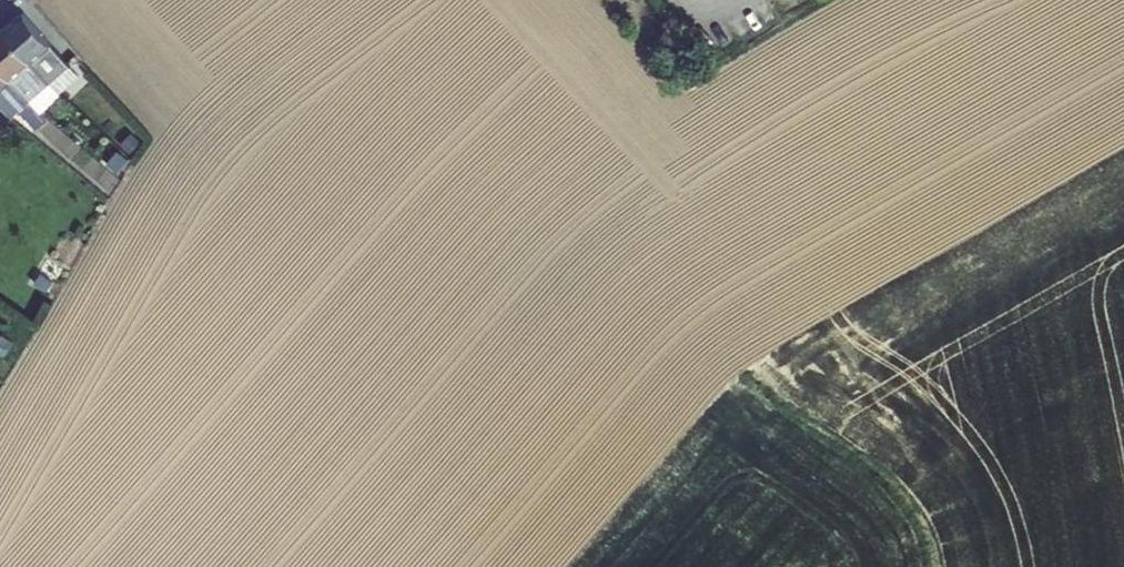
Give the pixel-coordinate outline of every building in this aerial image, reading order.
[(31,129),(69,86),(59,77),(77,58),(15,3),(0,20),(0,101),(31,129)] [(36,279),(52,289),(66,265),(49,255),(36,279)]
